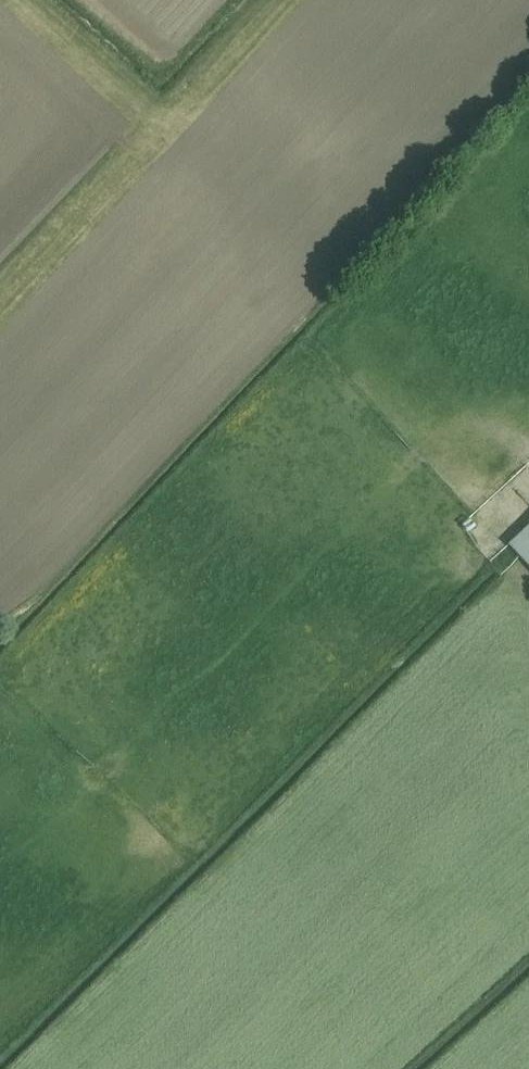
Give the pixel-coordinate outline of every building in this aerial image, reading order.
[(508,544),(528,567),(528,526),(508,544)]
